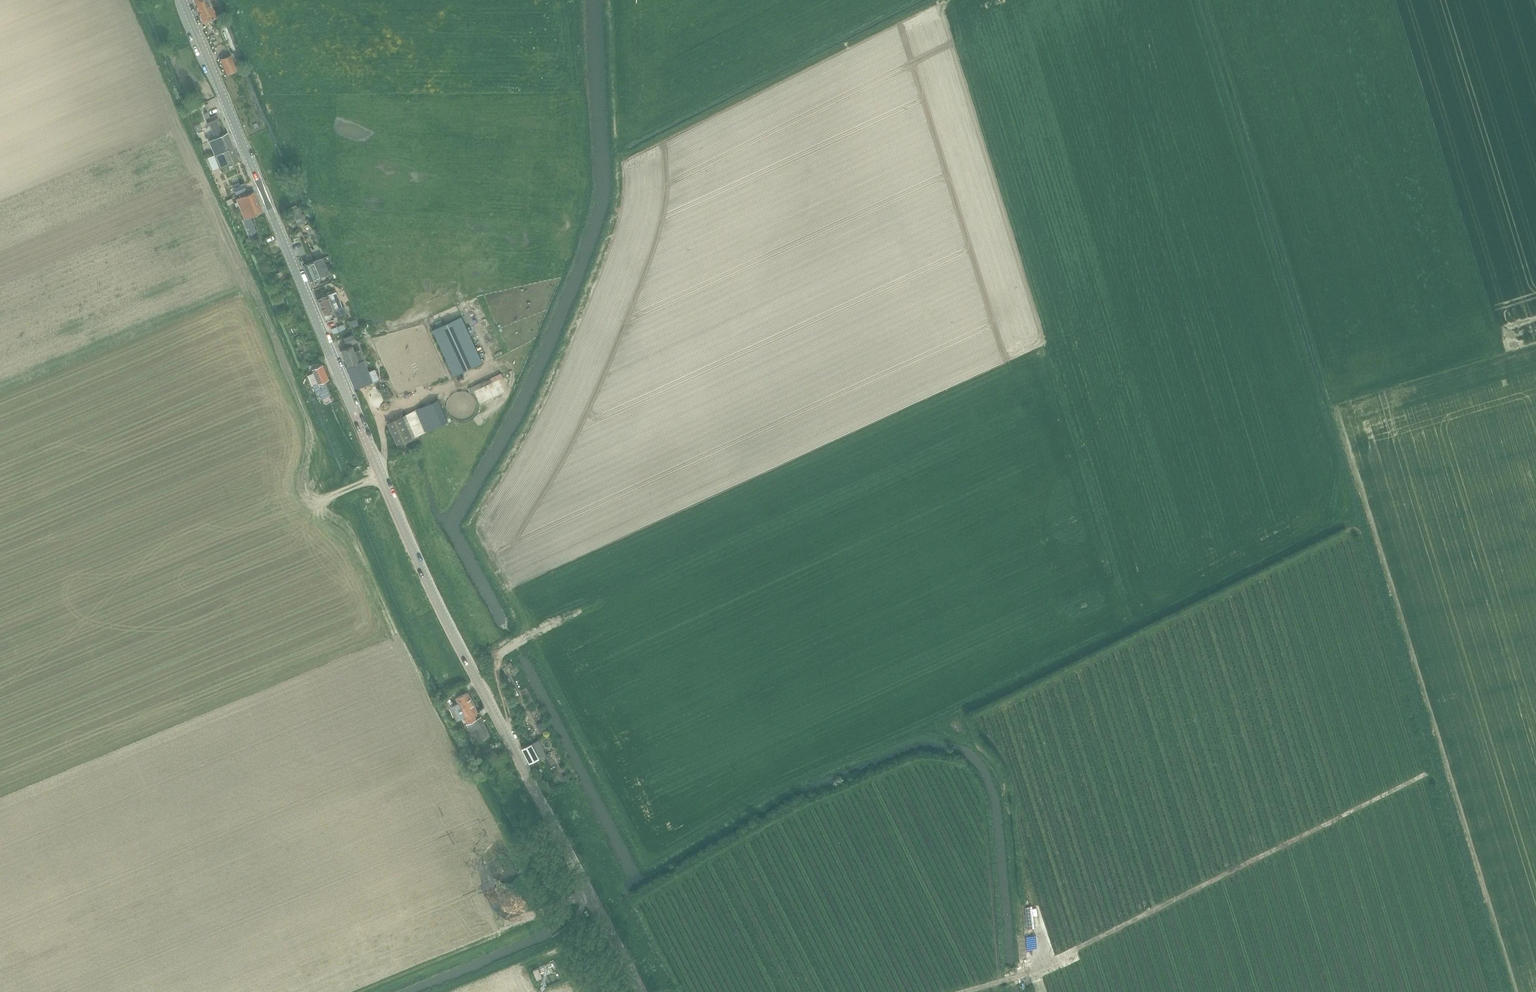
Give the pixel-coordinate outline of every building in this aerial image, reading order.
[(204,22),(218,15),(211,0),(194,0),(204,22)] [(231,55),(222,58),(228,73),(237,69),(231,55)] [(207,118),(206,119),(208,125),(210,124),(215,137),(209,140),(215,154),(223,150),(234,146),(228,132),(222,134),(217,121),(219,120),(217,114),(210,117),(207,118)] [(215,154),(207,157),(212,171),(220,167),(239,160),(234,146),(223,150),(215,154)] [(234,187),(236,193),(247,189),(245,183),(234,187)] [(236,198),(245,219),(244,220),(250,234),(257,230),(252,216),(263,211),(254,190),(236,198)] [(298,207),(291,210),(298,225),(300,225),(305,222),(303,217),(298,207)] [(304,265),(310,280),(329,273),(322,258),(304,265)] [(318,299),(324,314),(333,311),(336,317),(347,312),(345,306),(343,307),(337,291),(327,295),(327,296),(318,299)] [(433,329),(455,375),(483,362),(462,316),(433,329)] [(343,324),(337,326),(340,332),(345,329),(343,324)] [(343,338),(346,345),(356,341),(354,334),(343,338)] [(346,366),(355,389),(373,381),(379,379),(375,369),(370,371),(365,358),(364,358),(360,349),(355,351),(353,345),(341,350),(347,366),(346,366)] [(313,372),(307,375),(312,386),(313,385),(316,393),(319,391),(322,398),(330,395),(324,381),(329,379),(323,364),(319,366),(312,369),(313,372)] [(393,397),(388,386),(383,388),(389,399),(393,397)] [(415,437),(427,431),(449,421),(439,400),(417,409),(405,415),(415,437)] [(388,422),(398,444),(413,438),(403,416),(388,422)] [(459,718),(464,716),(468,724),(468,723),(477,742),(491,735),(482,716),(478,718),(475,713),(479,711),(472,697),(470,698),(467,692),(456,698),(459,703),(453,706),(459,718)] [(542,722),(537,724),(541,732),(541,733),(542,732),(546,730),(547,730),(543,721),(542,722)] [(523,748),(531,763),(546,755),(539,740),(523,748)] [(538,980),(543,978),(539,968),(534,970),(538,980)]
